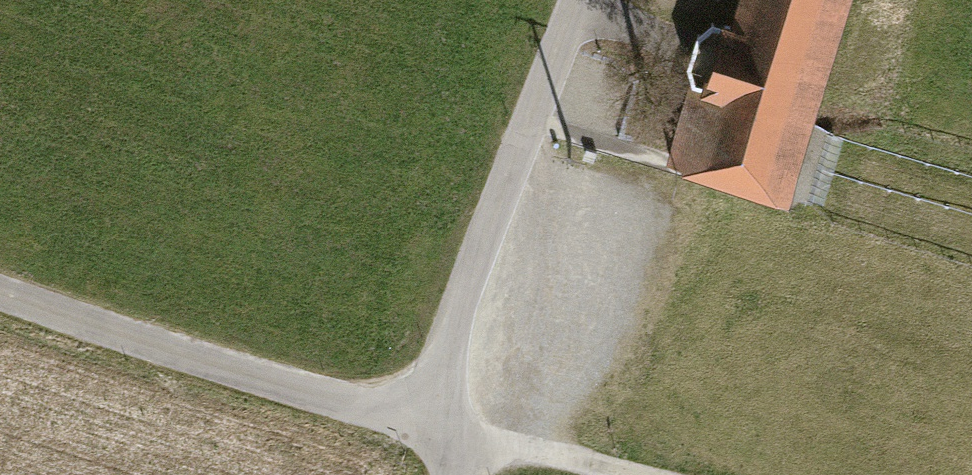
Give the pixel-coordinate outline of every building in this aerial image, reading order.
[(655,160),(769,199),(802,104),(838,0),(722,0),(714,24),(694,17),(673,78),(683,82),(655,160)]
